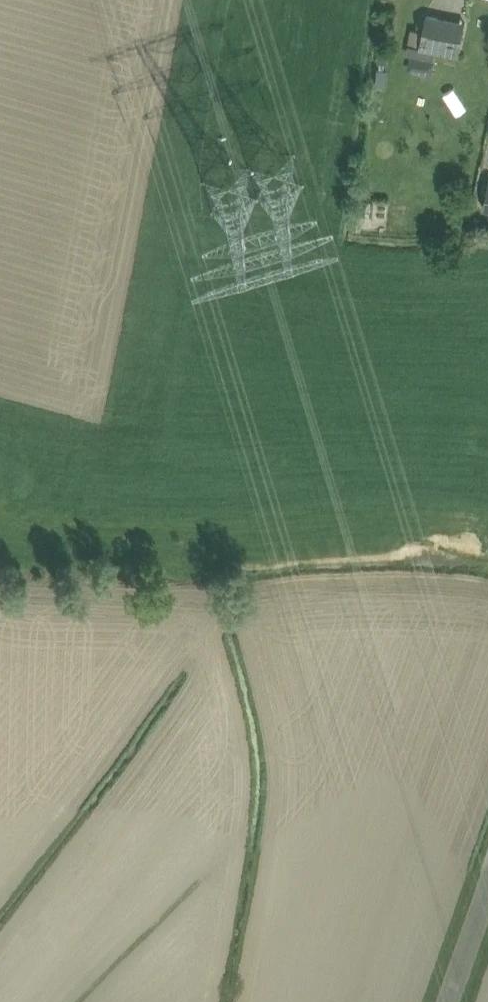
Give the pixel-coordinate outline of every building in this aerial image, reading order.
[(459,56),(466,22),(427,14),(424,29),(411,27),(408,44),(409,44),(407,55),(411,56),(408,70),(432,75),(437,51),(459,56)] [(379,52),(378,63),(387,64),(387,53),(379,52)]
